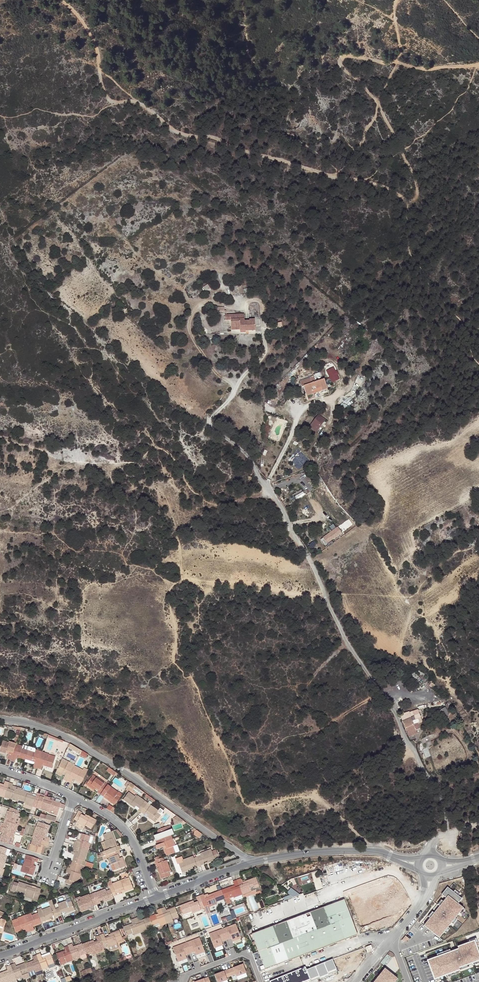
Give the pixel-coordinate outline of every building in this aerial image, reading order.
[(245,332),(255,332),(255,320),(248,320),(248,321),(245,321),(244,314),(225,315),(225,321),(230,321),(231,331),(240,331),(240,334),(245,334),(245,332)] [(333,371),(326,374),(331,384),(338,381),(333,371)] [(304,387),(316,383),(313,376),(299,380),(304,396),(306,395),(304,387)] [(316,383),(304,387),(306,395),(308,400),(314,398),(313,395),(327,391),(324,381),(316,383)] [(318,414),(309,427),(316,432),(326,420),(318,414)] [(142,426),(138,421),(133,424),(138,430),(142,426)] [(341,533),(337,527),(322,538),(327,544),(341,533)] [(417,734),(410,719),(403,722),(409,737),(417,734)] [(18,739),(15,738),(14,743),(10,742),(9,744),(2,742),(0,748),(0,751),(6,753),(7,751),(10,752),(9,754),(8,758),(11,759),(16,744),(18,739)] [(20,757),(26,759),(29,750),(23,748),(23,746),(16,744),(11,759),(16,760),(17,756),(17,754),(20,755),(20,757)] [(83,750),(70,744),(68,748),(81,754),(81,753),(82,752),(83,750)] [(29,750),(26,759),(32,761),(33,759),(35,760),(34,762),(33,766),(37,768),(42,752),(36,750),(35,752),(29,750)] [(42,752),(37,768),(41,769),(42,765),(43,763),(46,764),(45,766),(52,768),(55,759),(49,756),(49,755),(42,752)] [(64,778),(68,780),(75,766),(68,763),(69,761),(63,758),(55,773),(62,777),(63,773),(64,771),(67,772),(66,774),(64,778)] [(82,782),(88,770),(85,768),(83,770),(75,766),(68,780),(71,782),(73,778),(74,776),(77,777),(76,779),(82,782)] [(98,791),(101,793),(107,785),(104,783),(105,781),(98,776),(96,778),(92,774),(86,782),(93,787),(94,785),(97,787),(100,789),(98,791)] [(4,798),(9,782),(5,781),(4,785),(3,788),(0,787),(1,785),(0,784),(0,796),(4,798)] [(9,782),(4,798),(10,800),(11,797),(18,800),(21,791),(14,789),(13,791),(11,790),(11,788),(13,783),(9,782)] [(112,786),(110,787),(107,785),(101,793),(105,795),(106,793),(109,796),(112,798),(110,800),(116,804),(117,802),(122,795),(118,793),(119,791),(112,786)] [(124,798),(130,802),(132,803),(133,802),(136,804),(139,807),(138,808),(142,811),(147,803),(144,801),(145,799),(138,794),(137,796),(129,790),(127,793),(124,798)] [(21,791),(18,800),(25,802),(24,804),(33,807),(34,803),(38,804),(40,795),(38,794),(36,798),(31,797),(29,796),(30,794),(21,791)] [(40,795),(38,804),(36,808),(40,809),(49,812),(50,810),(57,812),(59,808),(60,804),(53,801),(52,804),(50,803),(50,801),(51,798),(40,795)] [(147,803),(142,811),(145,813),(146,812),(149,814),(152,816),(151,818),(156,822),(164,812),(164,810),(162,808),(160,809),(159,810),(152,804),(150,805),(147,803)] [(1,822),(0,826),(15,831),(17,824),(16,824),(18,817),(19,817),(20,813),(19,813),(18,814),(10,811),(9,814),(7,821),(9,822),(8,824),(6,824),(4,823),(1,822)] [(98,820),(90,816),(89,818),(86,817),(83,815),(84,813),(81,811),(76,820),(79,822),(78,824),(86,828),(88,825),(93,829),(98,820)] [(166,813),(160,820),(164,823),(170,816),(166,813)] [(174,818),(174,823),(182,820),(184,819),(178,815),(174,818)] [(36,826),(32,836),(48,841),(49,838),(44,837),(43,836),(43,833),(44,831),(46,832),(48,825),(38,821),(36,826)] [(156,840),(158,844),(174,838),(171,831),(172,831),(170,825),(157,829),(160,836),(162,835),(163,838),(161,838),(156,840)] [(0,826),(0,831),(3,832),(5,832),(5,835),(2,834),(0,840),(9,843),(11,837),(13,837),(15,831),(0,826)] [(119,850),(121,849),(119,845),(118,845),(117,845),(115,846),(113,842),(113,840),(115,839),(112,831),(111,831),(106,833),(103,834),(105,840),(103,841),(106,849),(107,851),(108,854),(113,852),(119,850)] [(75,841),(74,845),(89,850),(91,843),(89,842),(91,836),(90,835),(83,833),(81,839),(83,840),(82,843),(79,843),(77,842),(75,841)] [(48,841),(32,836),(30,843),(33,844),(31,850),(39,853),(41,847),(39,846),(40,844),(42,845),(46,846),(48,841)] [(171,855),(177,853),(175,848),(177,847),(176,845),(174,838),(158,844),(156,845),(157,849),(164,846),(165,849),(165,850),(167,856),(171,855)] [(89,850),(74,845),(72,848),(75,849),(79,851),(79,852),(78,856),(75,855),(73,861),(82,864),(83,860),(85,860),(89,850)] [(200,853),(201,855),(198,856),(200,863),(201,865),(204,864),(204,863),(203,862),(206,861),(211,859),(212,861),(219,859),(219,858),(216,850),(211,851),(211,849),(200,853)] [(120,853),(119,850),(113,852),(108,854),(106,854),(102,856),(103,859),(109,857),(111,863),(113,863),(114,863),(110,865),(112,871),(116,869),(125,866),(122,859),(120,860),(119,857),(118,854),(120,853)] [(36,862),(37,858),(26,854),(25,859),(26,859),(24,865),(26,866),(24,872),(32,875),(34,869),(33,868),(34,865),(35,862),(36,862)] [(201,865),(200,863),(198,856),(194,857),(193,855),(183,859),(183,860),(183,861),(179,863),(182,872),(188,869),(187,867),(192,865),(196,864),(197,866),(201,865)] [(163,861),(162,858),(160,859),(156,860),(155,861),(158,868),(160,868),(162,872),(159,872),(161,879),(170,876),(169,872),(171,871),(167,860),(163,861)] [(82,864),(73,861),(70,871),(73,871),(71,876),(70,880),(68,879),(67,883),(73,885),(74,881),(79,883),(81,875),(79,874),(82,864)] [(236,881),(241,897),(244,896),(254,892),(255,895),(260,893),(255,879),(246,882),(247,885),(245,886),(244,883),(241,884),(240,880),(236,881)] [(112,881),(108,882),(110,890),(113,897),(117,895),(116,893),(120,892),(125,890),(126,892),(135,889),(131,880),(123,883),(122,881),(113,885),(112,881)] [(29,887),(30,885),(19,881),(18,883),(14,882),(11,889),(16,891),(16,890),(25,893),(24,895),(33,898),(38,899),(41,888),(40,888),(37,887),(36,889),(29,887)] [(220,892),(223,901),(228,899),(227,897),(231,896),(233,900),(241,897),(236,881),(232,883),(234,887),(232,888),(233,890),(230,891),(229,889),(220,892)] [(453,892),(447,887),(441,895),(446,898),(443,902),(440,906),(437,904),(433,909),(436,911),(434,913),(430,918),(424,926),(436,935),(440,930),(443,932),(443,931),(447,927),(450,922),(454,918),(458,912),(462,908),(457,904),(461,898),(458,896),(453,892)] [(95,898),(97,905),(101,904),(100,902),(103,901),(106,899),(107,901),(114,899),(113,897),(110,890),(106,891),(106,889),(97,893),(93,894),(95,898)] [(215,904),(223,901),(220,892),(210,896),(207,897),(206,896),(203,897),(202,896),(199,898),(203,910),(205,914),(208,913),(207,909),(216,906),(215,904)] [(93,906),(97,905),(95,898),(93,894),(90,895),(81,899),(82,901),(78,902),(81,911),(87,909),(87,907),(90,906),(93,904),(93,906)] [(60,908),(56,909),(58,916),(62,914),(62,912),(64,911),(68,909),(69,912),(76,909),(72,901),(71,901),(70,898),(66,899),(67,900),(58,903),(60,908)] [(203,910),(199,898),(195,899),(197,903),(194,905),(190,906),(189,904),(179,907),(182,916),(190,913),(191,915),(200,912),(200,911),(203,910)] [(39,913),(42,922),(49,919),(48,917),(51,916),(54,915),(55,917),(58,916),(56,909),(52,899),(51,899),(49,900),(51,906),(42,910),(41,907),(37,909),(39,913)] [(344,899),(252,932),(254,939),(256,942),(258,950),(252,952),(259,970),(357,935),(344,899)] [(163,908),(160,909),(166,927),(173,925),(172,923),(178,920),(175,911),(169,914),(169,916),(167,917),(166,915),(163,908)] [(166,927),(160,909),(156,911),(158,918),(159,920),(156,921),(156,919),(149,921),(152,930),(159,927),(160,930),(166,927)] [(32,913),(25,916),(31,931),(34,929),(33,925),(32,923),(35,922),(36,924),(42,922),(39,913),(33,916),(32,913)] [(31,931),(25,916),(18,919),(19,920),(13,923),(16,932),(22,929),(21,927),(24,926),(25,928),(27,932),(31,931)] [(134,919),(140,937),(147,934),(146,932),(152,930),(149,921),(143,923),(144,925),(141,927),(140,924),(137,917),(134,919)] [(134,939),(140,937),(134,919),(130,920),(132,927),(133,929),(130,931),(130,928),(123,931),(126,939),(133,937),(134,939)] [(221,929),(225,939),(230,937),(231,941),(240,937),(235,923),(221,929)] [(225,939),(221,929),(207,934),(212,948),(221,944),(220,941),(225,939)] [(98,936),(102,946),(105,945),(107,952),(119,948),(117,943),(121,942),(121,941),(125,939),(124,937),(120,939),(118,933),(109,936),(110,938),(107,939),(103,941),(101,935),(98,936)] [(80,946),(84,955),(89,953),(90,955),(100,952),(99,950),(103,949),(102,946),(98,936),(94,937),(96,943),(92,944),(90,946),(89,943),(80,946)] [(185,942),(189,952),(193,950),(195,954),(204,951),(199,937),(185,942)] [(473,942),(475,947),(478,946),(476,938),(469,940),(470,943),(473,942)] [(189,952),(185,942),(171,947),(176,961),(185,957),(184,954),(189,952)] [(473,942),(470,943),(458,948),(458,950),(451,953),(438,958),(429,961),(435,978),(447,974),(454,971),(459,969),(458,967),(468,964),(472,962),(478,960),(478,957),(477,952),(475,947),(473,942)] [(65,946),(71,961),(77,959),(80,960),(85,958),(84,955),(80,946),(80,945),(73,948),(74,950),(71,951),(71,950),(70,949),(69,945),(65,946)] [(371,945),(365,947),(368,953),(373,950),(371,945)] [(64,963),(71,961),(65,946),(61,948),(63,951),(63,953),(63,954),(61,955),(60,952),(53,955),(57,964),(63,961),(64,963)] [(438,958),(451,953),(450,950),(437,954),(438,958)] [(48,956),(42,958),(43,960),(40,961),(39,959),(38,957),(37,954),(33,956),(39,971),(46,969),(45,967),(51,964),(48,956)] [(30,957),(31,962),(32,964),(29,965),(29,963),(22,965),(25,974),(32,972),(33,974),(39,971),(33,956),(30,957)] [(14,971),(13,968),(11,964),(8,965),(13,981),(20,979),(21,980),(27,978),(25,974),(22,965),(16,967),(17,970),(14,971)] [(6,971),(6,973),(2,975),(1,973),(0,973),(0,981),(10,981),(13,981),(8,965),(4,966),(6,971)] [(242,965),(227,970),(230,976),(234,975),(235,977),(245,973),(242,965)] [(385,968),(374,981),(393,981),(396,978),(385,968)] [(270,981),(310,981),(305,969),(270,981)] [(213,975),(216,981),(222,981),(226,981),(225,978),(230,976),(227,970),(213,975)]
